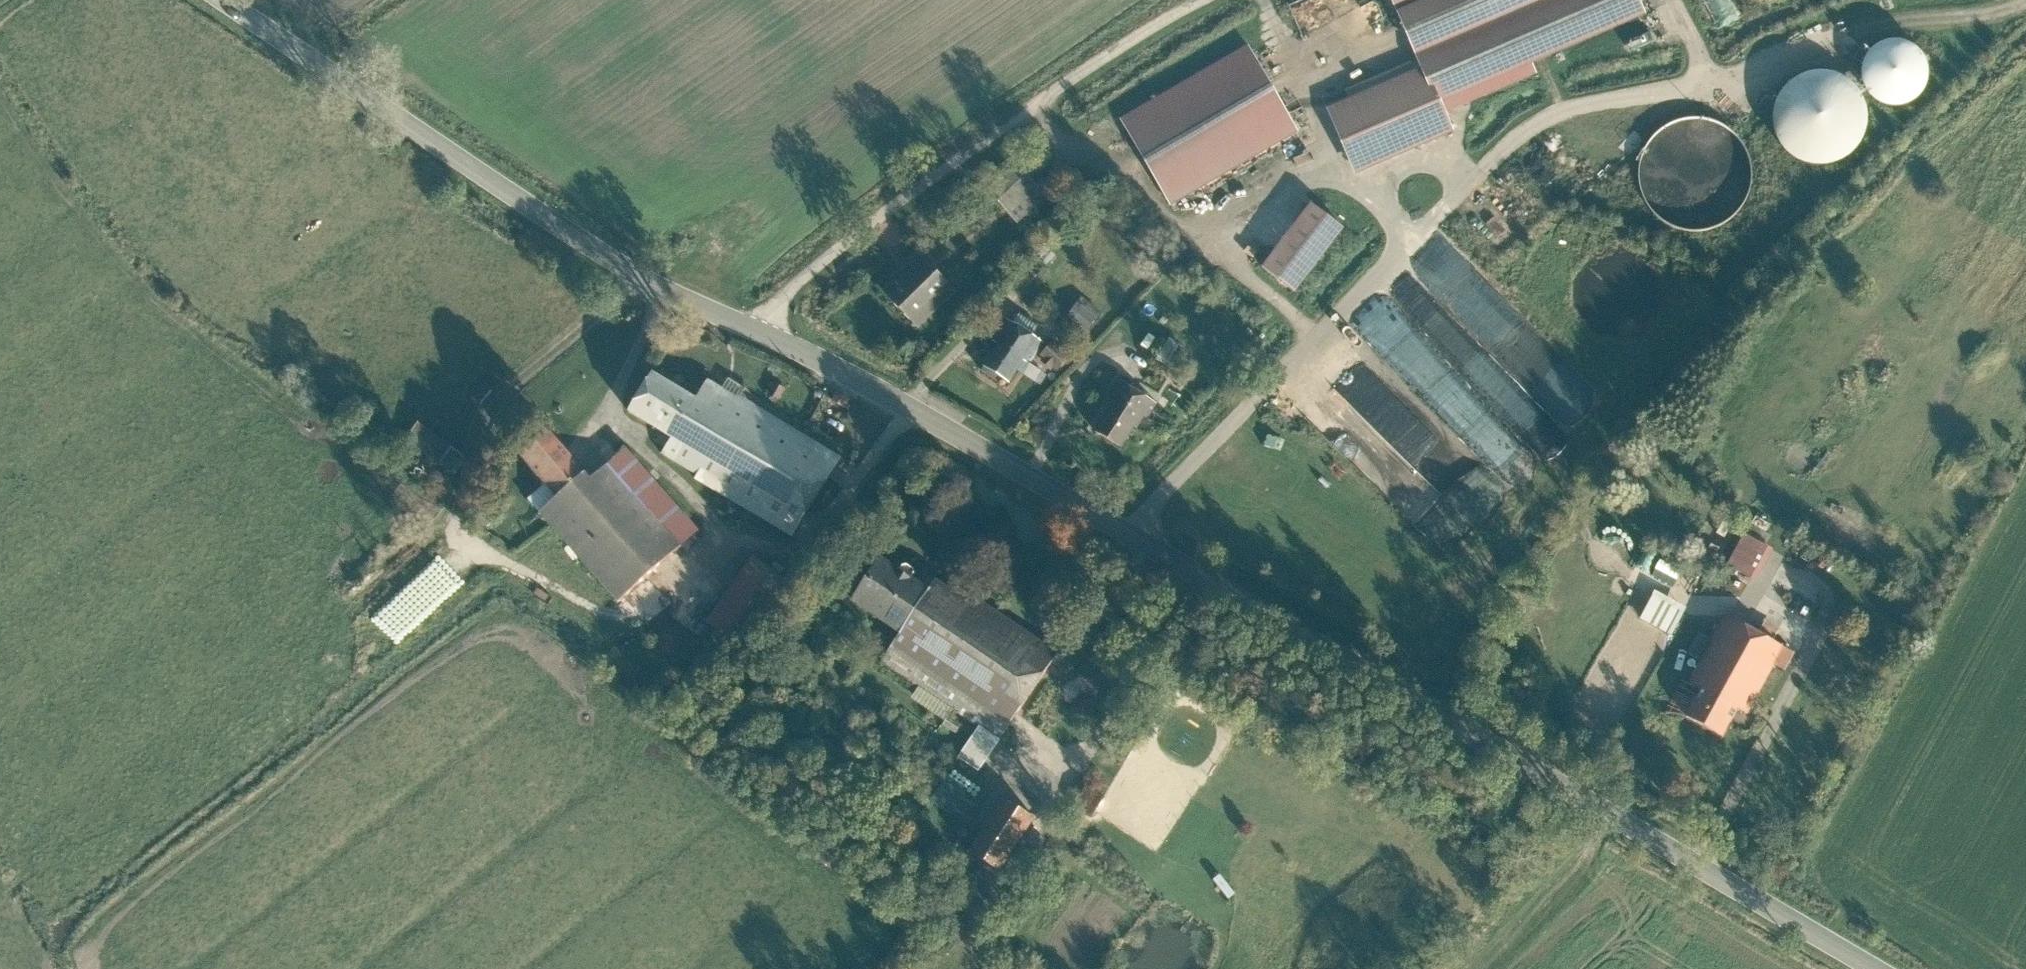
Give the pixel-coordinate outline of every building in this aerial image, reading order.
[(1426,68),(1443,107),(1652,15),(1646,0),(1396,0),(1426,68)] [(1721,20),(1740,11),(1735,0),(1711,0),(1721,20)] [(1920,100),(1928,93),(1934,83),(1936,72),(1934,61),(1929,51),(1920,43),(1910,39),(1898,39),(1888,43),(1879,50),(1873,60),(1871,71),(1873,82),(1879,92),(1887,99),(1898,103),(1909,103),(1920,100)] [(1116,109),(1122,119),(1175,208),(1304,132),(1251,43),(1156,98),(1150,89),(1116,109)] [(1426,68),(1331,112),(1362,177),(1456,133),(1443,107),(1426,68)] [(1851,155),(1861,147),(1868,136),(1872,124),(1872,111),(1869,98),(1862,87),(1852,79),(1841,73),(1828,71),(1815,73),(1803,78),(1794,86),(1786,97),(1783,110),(1782,122),(1786,135),(1793,146),(1802,154),(1814,160),(1827,162),(1840,160),(1851,155)] [(1738,130),(1702,115),(1662,126),(1646,164),(1658,213),(1699,230),(1742,219),(1758,181),(1752,158),(1745,155),(1738,130)] [(1018,163),(990,189),(1020,222),(1049,196),(1018,163)] [(1351,230),(1316,204),(1268,268),(1303,294),(1351,230)] [(920,328),(960,293),(926,254),(898,278),(906,288),(894,299),(920,328)] [(1103,315),(1085,299),(1071,315),(1088,331),(1103,315)] [(1012,376),(1024,351),(1041,359),(1047,346),(1039,342),(1042,337),(1018,325),(1013,335),(1002,330),(996,342),(1003,345),(992,367),(1012,376)] [(797,537),(858,455),(743,383),(737,393),(710,377),(699,395),(660,370),(634,412),(681,442),(675,453),(708,474),(703,482),(797,537)] [(1108,394),(1116,399),(1099,432),(1129,448),(1146,414),(1152,417),(1161,400),(1117,377),(1108,394)] [(456,475),(471,455),(422,421),(408,441),(456,475)] [(594,480),(556,433),(526,457),(564,506),(594,480)] [(551,518),(623,599),(699,532),(630,455),(599,482),(595,478),(594,480),(564,506),(551,518)] [(1774,552),(1750,538),(1735,565),(1759,579),(1774,552)] [(795,587),(755,561),(715,623),(754,649),(795,587)] [(934,593),(886,561),(858,604),(905,636),(934,593)] [(1002,741),(1062,651),(983,598),(978,606),(942,582),(934,593),(905,636),(886,665),(1002,741)] [(1658,588),(1644,618),(1678,634),(1691,604),(1658,588)] [(1801,650),(1726,609),(1686,684),(1705,694),(1741,713),(1753,720),(1780,669),(1788,673),(1801,650)] [(1691,723),(1727,741),(1741,713),(1705,694),(1691,723)] [(1005,876),(1043,823),(1011,800),(973,853),(1005,876)]
